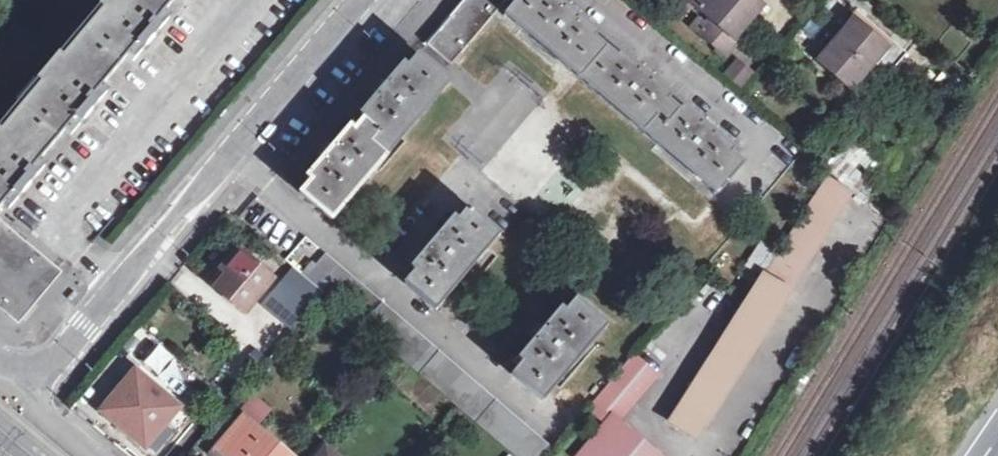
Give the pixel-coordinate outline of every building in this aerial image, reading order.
[(6,206),(12,211),(28,193),(47,171),(41,165),(67,135),(73,139),(106,100),(100,95),(126,63),(133,68),(167,28),(160,23),(178,0),(106,0),(97,11),(101,14),(60,65),(55,61),(36,83),(40,86),(0,134),(0,213),(6,206)] [(429,43),(455,63),(509,0),(466,0),(429,43)] [(548,0),(523,0),(520,3),(507,17),(716,197),(742,166),(713,141),(716,137),(711,132),(706,128),(702,132),(650,87),(653,82),(648,77),(641,72),(637,77),(578,26),(582,19),(577,16),(571,11),(567,16),(548,0)] [(711,26),(700,38),(724,61),(737,48),(733,45),(761,15),(746,0),(684,0),(683,1),(711,26)] [(875,69),(852,97),(866,109),(907,59),(855,17),(837,37),(842,42),(845,44),(859,29),(889,53),(875,69)] [(842,42),(819,70),(852,97),(875,69),(889,53),(859,29),(845,44),(842,42)] [(451,82),(420,55),(412,62),(394,84),(368,115),(360,126),(325,166),(315,177),(302,194),(332,219),(451,82)] [(736,57),(724,72),(742,86),(754,71),(736,57)] [(814,161),(890,224),(896,214),(888,206),(891,200),(867,182),(868,181),(856,172),(862,166),(858,162),(864,154),(860,150),(865,143),(846,127),(814,161)] [(672,426),(695,440),(851,194),(827,180),(820,193),(807,214),(784,248),(771,267),(767,274),(672,426)] [(505,229),(474,203),(463,216),(459,213),(426,251),(418,261),(421,265),(409,279),(440,306),(505,229)] [(0,225),(0,307),(17,321),(56,272),(0,225)] [(302,267),(317,248),(304,238),(289,257),(302,267)] [(274,282),(238,252),(210,282),(247,315),(274,282)] [(310,281),(312,283),(508,455),(549,455),(329,259),(310,281)] [(310,281),(302,274),(293,282),(304,293),(312,283),(310,281)] [(310,311),(280,286),(263,304),(292,332),(310,311)] [(612,323),(581,295),(570,308),(566,304),(534,342),(522,355),(528,360),(516,373),(548,399),(612,323)] [(618,423),(657,380),(633,360),(590,413),(606,426),(583,455),(656,455),(618,423)] [(138,374),(104,408),(143,444),(140,449),(149,455),(159,455),(178,434),(167,425),(180,408),(138,374)] [(255,402),(241,420),(210,455),(286,455),(255,428),(269,412),(255,402)]
